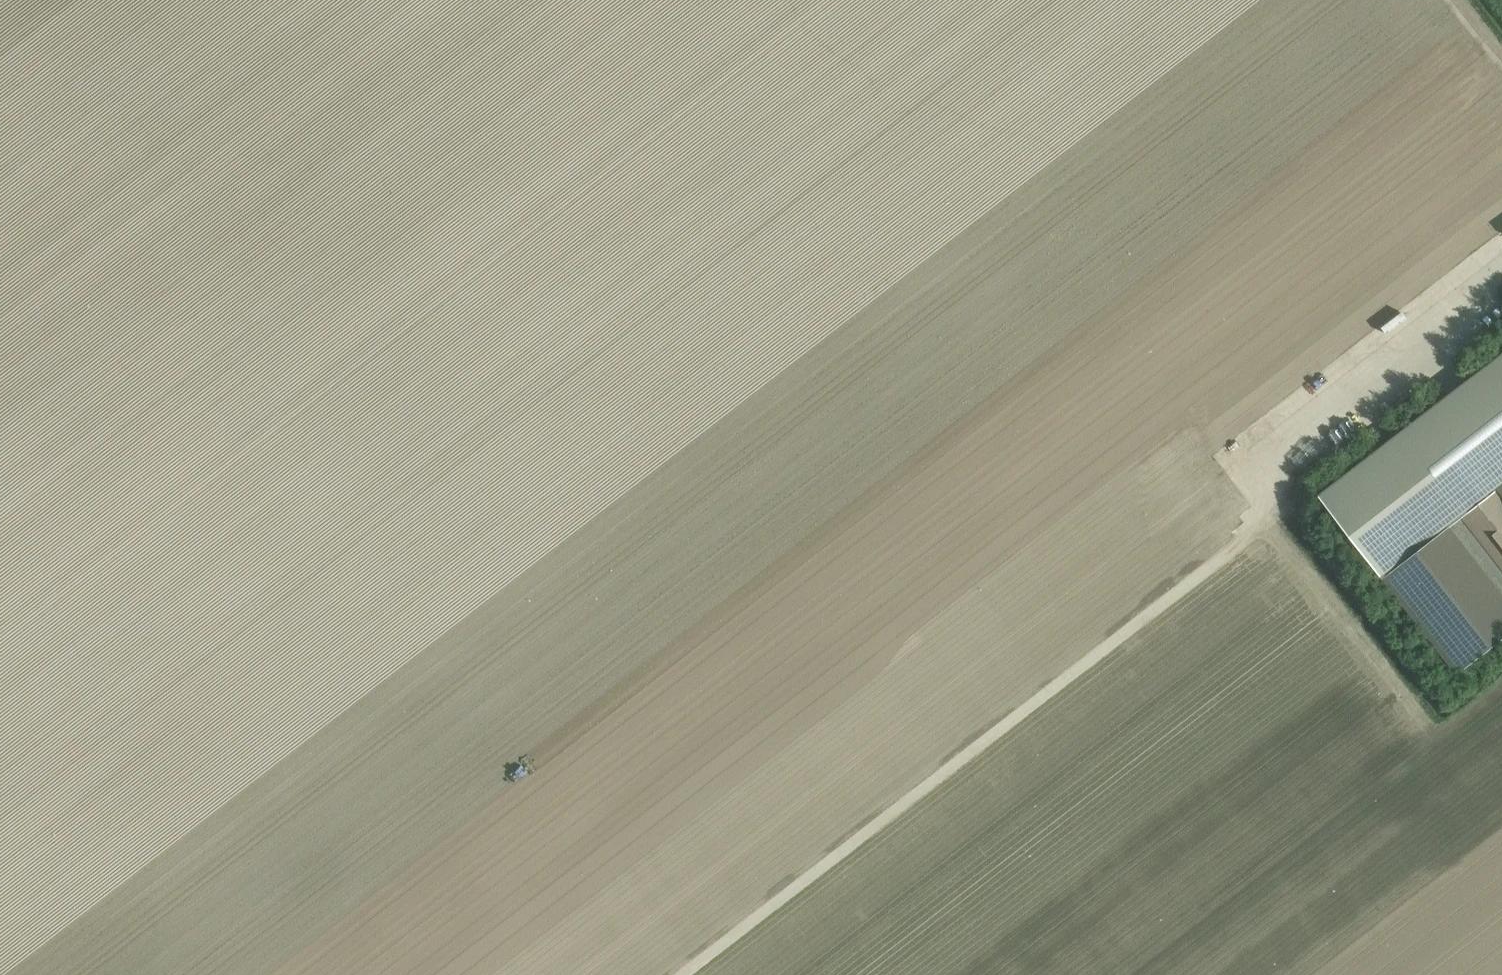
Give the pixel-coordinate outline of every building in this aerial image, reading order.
[(1322,493),(1384,576),(1501,484),(1501,353),(1322,493)] [(1494,491),(1385,576),(1459,672),(1501,638),(1501,502),(1494,491)]
